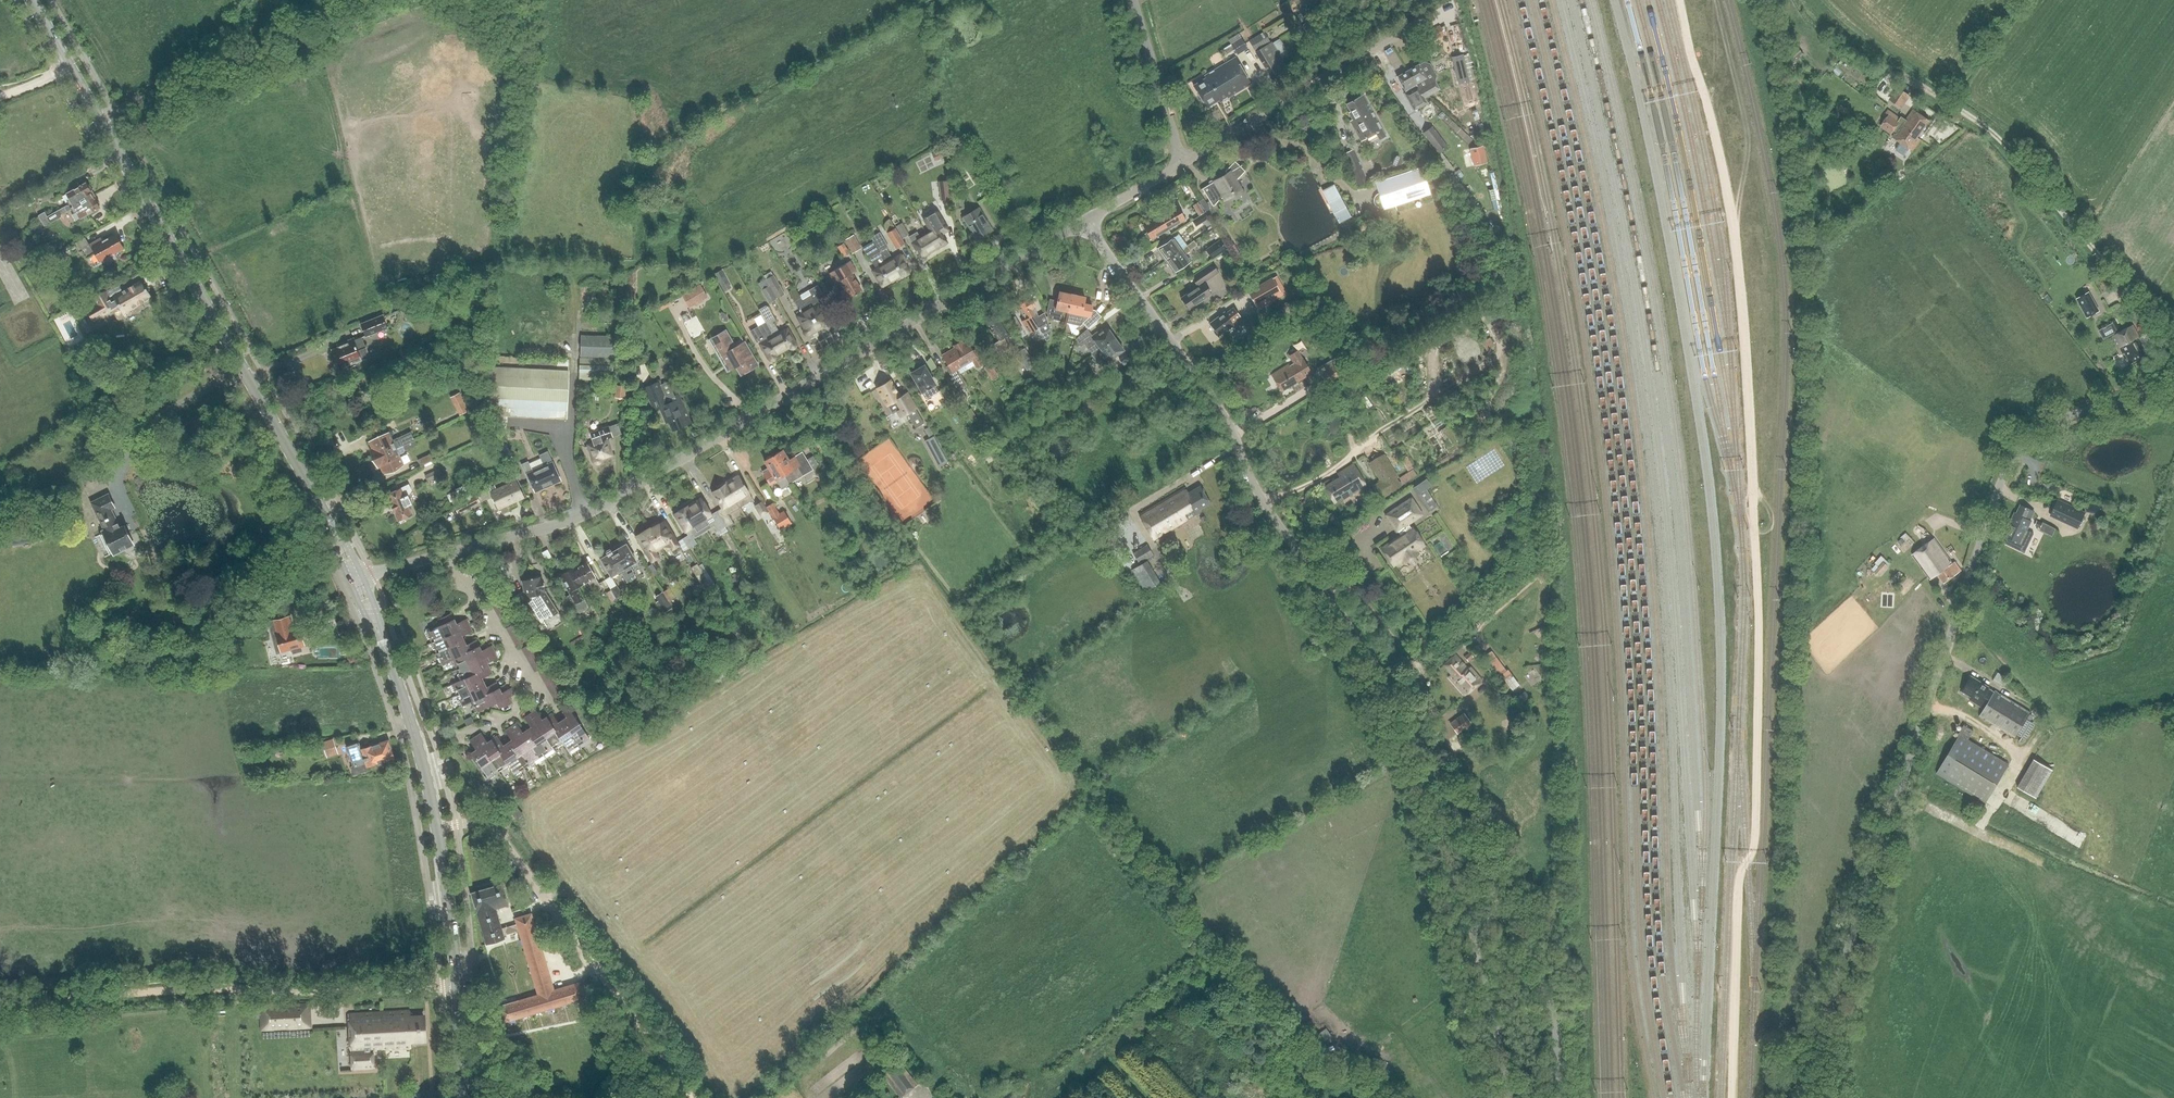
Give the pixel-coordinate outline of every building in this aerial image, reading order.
[(1427,31),(1431,41),(1445,34),(1441,25),(1427,31)] [(1256,49),(1270,41),(1264,31),(1249,40),(1255,50),(1256,49)] [(1248,48),(1241,37),(1230,43),(1237,55),(1248,48)] [(1256,52),(1273,80),(1290,70),(1273,42),(1256,52)] [(1469,81),(1463,56),(1453,58),(1459,83),(1469,81)] [(1205,75),(1207,78),(1194,86),(1206,107),(1219,99),(1221,102),(1250,84),(1234,58),(1205,75)] [(1424,61),(1408,71),(1424,98),(1441,89),(1436,79),(1437,74),(1430,62),(1424,61)] [(1427,103),(1424,98),(1408,71),(1398,77),(1407,93),(1406,94),(1415,109),(1427,103)] [(1897,87),(1889,101),(1902,109),(1911,96),(1897,87)] [(1363,96),(1347,105),(1355,119),(1351,121),(1362,141),(1378,132),(1382,139),(1386,137),(1363,96)] [(1883,120),(1879,126),(1890,134),(1893,131),(1895,133),(1892,137),(1901,144),(1913,152),(1921,140),(1919,138),(1930,120),(1913,109),(1907,119),(1901,115),(1900,117),(1887,109),(1881,119),(1883,120)] [(1439,154),(1449,147),(1432,126),(1423,133),(1439,154)] [(1487,163),(1483,146),(1470,148),(1473,166),(1487,163)] [(1363,169),(1354,149),(1342,154),(1351,174),(1363,169)] [(940,151),(932,154),(935,161),(943,157),(940,151)] [(1445,158),(1439,163),(1448,174),(1454,170),(1445,158)] [(1218,180),(1228,199),(1243,190),(1237,179),(1245,171),(1235,161),(1225,172),(1228,174),(1218,180)] [(1375,182),(1379,193),(1376,195),(1374,198),(1375,202),(1377,205),(1380,207),(1384,208),(1384,209),(1431,194),(1422,167),(1375,182)] [(1459,170),(1453,174),(1457,180),(1463,176),(1459,170)] [(952,198),(949,180),(941,181),(943,199),(952,198)] [(70,199),(67,201),(69,205),(68,205),(59,210),(62,215),(70,210),(68,208),(92,194),(86,183),(67,194),(70,199)] [(1351,216),(1334,184),(1322,191),(1339,223),(1351,216)] [(74,213),(77,211),(81,218),(100,208),(92,194),(68,208),(70,210),(72,209),(74,213)] [(962,198),(955,199),(957,210),(964,209),(962,198)] [(1199,201),(1205,212),(1209,209),(1203,198),(1199,201)] [(1193,205),(1199,216),(1204,213),(1198,202),(1193,205)] [(1177,205),(1160,215),(1169,230),(1186,220),(1177,205)] [(993,231),(979,208),(963,217),(977,240),(993,231)] [(59,210),(46,217),(49,223),(61,217),(62,215),(59,210)] [(44,212),(38,215),(44,226),(49,223),(46,217),(44,212)] [(931,232),(927,235),(935,249),(946,242),(939,230),(945,227),(937,212),(924,220),(931,232)] [(1152,240),(1169,230),(1160,215),(1143,225),(1148,232),(1146,234),(1149,240),(1152,239),(1152,240)] [(1193,221),(1196,226),(1207,220),(1204,215),(1193,221)] [(39,224),(31,229),(34,235),(42,230),(39,224)] [(896,227),(902,239),(908,235),(902,224),(896,227)] [(905,245),(896,229),(887,234),(896,250),(905,245)] [(922,256),(935,249),(927,235),(920,239),(916,232),(909,236),(916,250),(918,249),(922,256)] [(906,262),(902,255),(900,257),(899,256),(890,261),(888,259),(890,258),(885,250),(889,248),(880,233),(871,239),(873,242),(895,279),(902,275),(903,276),(905,277),(908,275),(908,271),(903,263),(906,262)] [(85,237),(75,243),(80,252),(82,250),(87,258),(95,254),(99,261),(105,258),(108,263),(117,258),(114,253),(123,247),(116,234),(104,241),(102,238),(90,245),(85,237)] [(863,248),(855,234),(846,240),(854,253),(863,248)] [(1158,249),(1166,260),(1187,245),(1179,234),(1158,249)] [(1194,240),(1187,245),(1166,260),(1175,272),(1190,261),(1185,254),(1198,245),(1194,240)] [(1214,258),(1224,250),(1226,249),(1219,240),(1207,248),(1211,253),(1214,258)] [(881,287),(895,279),(873,242),(864,247),(871,259),(872,258),(878,268),(873,272),(881,287)] [(844,243),(838,247),(843,256),(849,253),(844,243)] [(63,250),(52,256),(58,267),(69,261),(63,250)] [(846,300),(861,291),(851,274),(856,271),(850,261),(829,273),(835,283),(839,281),(844,290),(841,292),(846,300)] [(1181,298),(1189,309),(1211,294),(1204,283),(1217,274),(1211,264),(1188,280),(1194,287),(1190,290),(1191,291),(1181,298)] [(724,292),(731,288),(724,275),(721,270),(714,274),(717,279),(724,292)] [(771,286),(778,299),(786,294),(775,275),(768,279),(772,286),(771,286)] [(1276,275),(1247,291),(1257,309),(1286,294),(1276,275)] [(772,286),(768,279),(760,283),(764,289),(763,290),(770,303),(778,299),(771,286),(772,286)] [(94,298),(98,304),(88,310),(95,321),(118,307),(123,314),(143,303),(145,305),(153,301),(142,281),(113,298),(115,301),(112,303),(105,291),(94,298)] [(799,297),(818,330),(821,328),(822,329),(822,330),(824,330),(825,331),(827,330),(829,330),(830,329),(830,327),(831,325),(830,323),(817,301),(823,297),(817,286),(799,297)] [(682,296),(688,307),(703,299),(697,288),(682,296)] [(799,297),(796,291),(789,295),(792,301),(799,297)] [(2090,291),(2077,298),(2087,318),(2100,312),(2090,291)] [(1063,310),(1067,311),(1071,295),(1059,293),(1058,301),(1050,299),(1047,313),(1050,319),(1061,321),(1063,310)] [(1088,329),(1101,317),(1095,311),(1092,310),(1093,306),(1084,304),(1085,298),(1071,295),(1067,311),(1065,323),(1080,326),(1083,324),(1088,329)] [(802,327),(803,327),(804,328),(803,330),(803,331),(803,332),(803,333),(804,335),(805,336),(807,336),(808,336),(818,330),(799,297),(792,301),(801,315),(796,318),(802,327)] [(1035,306),(1031,299),(1018,306),(1025,319),(1022,321),(1029,333),(1037,329),(1037,328),(1038,327),(1042,337),(1049,334),(1050,328),(1046,315),(1040,318),(1037,313),(1034,307),(1035,306)] [(777,335),(775,332),(777,331),(770,319),(773,317),(767,307),(765,306),(758,311),(762,319),(765,323),(781,352),(788,348),(792,350),(795,349),(795,344),(786,330),(777,335)] [(1226,312),(1210,324),(1218,335),(1227,329),(1228,330),(1234,325),(1237,329),(1245,323),(1241,318),(1234,308),(1226,314),(1226,312)] [(383,315),(360,324),(365,337),(388,328),(383,315)] [(1011,335),(999,316),(987,324),(997,341),(991,345),(997,355),(1015,344),(1010,335),(1011,335)] [(2145,355),(2137,341),(2141,339),(2132,325),(2122,330),(2116,320),(2098,330),(2105,341),(2110,337),(2121,356),(2125,353),(2131,362),(2145,355)] [(750,332),(756,342),(758,341),(768,359),(772,361),(774,360),(774,356),(781,352),(765,323),(750,332)] [(1096,343),(1101,349),(1115,338),(1107,327),(1101,332),(1100,331),(1093,336),(1087,329),(1076,339),(1081,346),(1085,344),(1089,349),(1096,343)] [(727,363),(727,364),(732,361),(740,375),(757,365),(745,345),(735,350),(725,332),(717,336),(717,337),(717,338),(717,339),(717,340),(717,341),(717,342),(717,343),(718,343),(718,344),(718,345),(718,346),(718,347),(718,348),(719,348),(719,349),(719,350),(719,351),(720,351),(720,352),(720,353),(721,353),(721,354),(721,355),(722,356),(722,357),(723,357),(723,358),(723,359),(724,359),(724,360),(725,360),(725,361),(725,362),(726,362),(726,363),(727,363)] [(614,337),(581,336),(580,357),(613,358),(614,337)] [(1491,337),(1475,346),(1479,353),(1495,344),(1491,337)] [(355,366),(354,364),(361,361),(370,358),(366,347),(365,347),(361,338),(353,341),(352,340),(337,346),(338,348),(332,350),(339,370),(346,367),(347,369),(355,366)] [(1115,338),(1101,349),(1104,354),(1096,360),(1101,366),(1109,360),(1109,361),(1124,350),(1115,338)] [(956,348),(965,364),(972,360),(977,368),(984,364),(975,349),(972,350),(967,342),(963,344),(962,342),(954,346),(956,348)] [(967,399),(961,388),(967,385),(961,375),(969,370),(965,364),(956,348),(943,356),(949,365),(946,367),(953,377),(947,380),(961,402),(967,399)] [(1017,352),(1028,370),(1035,365),(1025,348),(1017,352)] [(1304,359),(1303,359),(1298,352),(1291,357),(1295,364),(1290,367),(1289,364),(1272,375),(1282,392),(1312,373),(1304,359)] [(1126,355),(1120,360),(1124,365),(1130,360),(1126,355)] [(565,418),(568,361),(520,358),(520,369),(488,368),(486,414),(565,418)] [(612,361),(580,360),(579,379),(611,380),(612,361)] [(1339,361),(1321,373),(1328,385),(1347,374),(1339,361)] [(998,376),(991,364),(984,368),(991,380),(998,376)] [(912,373),(917,382),(914,384),(920,394),(924,392),(928,399),(939,393),(935,385),(924,366),(912,373)] [(888,405),(893,413),(897,411),(901,417),(907,413),(916,429),(925,424),(915,408),(916,408),(908,393),(900,397),(891,381),(877,388),(887,406),(888,405)] [(688,419),(678,395),(673,397),(672,393),(664,396),(658,382),(644,387),(652,410),(660,407),(664,415),(661,416),(664,423),(667,422),(671,431),(681,427),(679,422),(688,419)] [(618,386),(617,398),(626,399),(626,386),(618,386)] [(457,400),(453,402),(459,415),(469,410),(460,393),(455,396),(457,400)] [(943,401),(949,410),(951,409),(954,407),(949,398),(943,401)] [(827,404),(822,407),(825,412),(830,409),(827,404)] [(411,412),(398,416),(400,422),(413,419),(411,412)] [(497,417),(496,429),(506,429),(506,417),(497,417)] [(1441,417),(1433,422),(1436,428),(1444,422),(1441,417)] [(603,462),(604,460),(603,458),(611,455),(605,439),(612,437),(608,427),(589,433),(593,443),(587,445),(593,463),(595,465),(597,466),(599,466),(601,465),(603,464),(603,462)] [(1503,435),(1510,446),(1518,441),(1511,430),(1503,435)] [(384,433),(377,436),(378,438),(369,443),(374,453),(371,454),(374,459),(403,446),(414,441),(411,433),(401,438),(401,439),(393,443),(388,434),(385,435),(384,433)] [(948,462),(934,436),(925,441),(939,466),(948,462)] [(398,455),(405,452),(405,451),(417,446),(414,441),(403,446),(374,459),(376,465),(378,464),(383,474),(393,470),(394,472),(401,469),(400,467),(403,465),(398,455)] [(990,447),(982,452),(984,455),(989,455),(993,453),(990,447)] [(1401,448),(1392,457),(1396,461),(1405,451),(1401,448)] [(773,455),(790,483),(813,470),(803,452),(789,460),(783,449),(773,455)] [(560,480),(547,452),(538,456),(543,466),(538,469),(546,486),(560,480)] [(431,454),(418,460),(421,466),(434,460),(431,454)] [(781,489),(790,483),(773,455),(764,460),(768,468),(762,471),(764,474),(763,474),(770,485),(777,481),(781,489)] [(1369,464),(1379,482),(1368,488),(1376,501),(1401,485),(1382,456),(1369,464)] [(534,492),(546,486),(538,469),(531,472),(527,462),(521,465),(528,481),(529,481),(534,492)] [(1338,474),(1341,478),(1325,487),(1335,503),(1342,499),(1343,500),(1367,485),(1357,468),(1356,468),(1354,465),(1338,474)] [(439,469),(425,475),(428,482),(442,476),(439,469)] [(726,483),(727,484),(741,507),(752,500),(748,494),(749,493),(738,475),(726,483)] [(508,510),(506,505),(523,498),(518,487),(520,486),(515,476),(505,481),(507,485),(491,493),(498,509),(499,508),(501,514),(508,510)] [(1414,487),(1419,495),(1431,487),(1426,480),(1414,487)] [(728,515),(741,507),(727,484),(713,493),(723,509),(718,511),(727,526),(733,523),(728,515)] [(407,496),(411,491),(408,485),(386,495),(397,520),(411,514),(408,506),(411,504),(407,496)] [(1185,487),(1139,515),(1155,541),(1188,520),(1202,511),(1201,510),(1211,504),(1200,486),(1188,493),(1185,487)] [(455,491),(449,493),(454,506),(460,503),(455,491)] [(1438,507),(1427,491),(1419,496),(1430,512),(1438,507)] [(114,507),(108,495),(91,503),(105,530),(102,531),(114,555),(134,545),(124,526),(120,528),(111,509),(114,507)] [(480,502),(476,496),(454,507),(457,514),(480,502)] [(755,503),(762,515),(768,511),(761,499),(755,503)] [(1404,563),(1417,554),(1415,551),(1423,545),(1413,529),(1412,529),(1407,523),(1413,519),(1410,516),(1418,511),(1411,499),(1387,515),(1401,536),(1382,549),(1393,565),(1401,559),(1404,563)] [(2085,512),(2057,499),(2050,516),(2078,529),(2085,512)] [(719,531),(727,526),(718,511),(717,512),(720,517),(714,520),(703,501),(690,509),(698,523),(698,524),(698,525),(702,532),(715,524),(719,531)] [(785,512),(781,514),(775,503),(767,508),(781,529),(791,523),(785,512)] [(2014,512),(2003,536),(2007,538),(2005,544),(2024,553),(2034,533),(2027,530),(2031,521),(2030,520),(2034,511),(2020,504),(2016,513),(2014,512)] [(691,538),(702,532),(698,525),(698,524),(698,523),(690,509),(689,509),(688,507),(683,510),(682,509),(681,509),(677,512),(677,513),(675,515),(686,532),(688,536),(682,539),(687,547),(688,549),(695,545),(691,538)] [(435,519),(428,522),(431,527),(437,524),(435,519)] [(664,520),(651,528),(662,546),(668,543),(672,550),(679,546),(664,520)] [(655,551),(662,546),(651,528),(637,536),(652,562),(659,558),(655,551)] [(1952,563),(1934,538),(1912,554),(1930,579),(1938,574),(1944,583),(1961,571),(1954,561),(1952,563)] [(683,550),(687,547),(682,539),(678,541),(683,550)] [(626,544),(615,551),(632,578),(637,576),(631,565),(636,562),(626,544)] [(1133,554),(1140,566),(1128,573),(1137,590),(1143,587),(1145,592),(1160,584),(1146,559),(1153,555),(1148,546),(1133,554)] [(626,582),(632,578),(615,551),(601,559),(612,576),(620,571),(626,582)] [(1876,564),(1872,569),(1879,576),(1888,566),(1883,562),(1885,560),(1881,556),(1874,563),(1876,564)] [(575,568),(584,584),(588,582),(594,593),(602,589),(596,578),(587,561),(575,568)] [(658,574),(652,564),(647,566),(653,577),(658,574)] [(707,591),(713,587),(700,566),(699,564),(692,568),(705,590),(706,589),(707,591)] [(700,566),(713,587),(716,586),(703,564),(700,566)] [(578,588),(584,584),(575,568),(560,576),(570,594),(566,597),(576,615),(589,608),(578,588)] [(521,601),(537,625),(558,612),(546,592),(542,576),(522,581),(525,598),(521,601)] [(622,595),(617,586),(611,589),(617,599),(622,595)] [(669,601),(675,597),(669,588),(663,591),(669,601)] [(617,600),(611,591),(607,593),(613,603),(617,600)] [(672,607),(663,592),(656,597),(665,611),(672,607)] [(504,597),(491,604),(494,610),(507,603),(504,597)] [(718,610),(723,607),(718,599),(713,602),(718,610)] [(510,609),(507,603),(494,610),(497,616),(510,609)] [(513,614),(510,609),(497,616),(501,622),(513,614)] [(427,629),(425,633),(428,639),(430,638),(432,643),(469,625),(466,619),(456,624),(451,613),(439,619),(442,625),(430,630),(429,628),(427,629)] [(293,631),(290,617),(274,621),(281,654),(292,651),(293,654),(303,652),(302,648),(305,647),(301,629),(293,631)] [(522,627),(519,621),(506,629),(509,635),(522,627)] [(462,636),(472,632),(469,625),(432,643),(437,653),(464,640),(462,636)] [(512,640),(525,633),(522,627),(509,635),(512,640)] [(528,639),(525,633),(512,640),(515,646),(528,639)] [(466,645),(464,640),(437,653),(442,664),(453,660),(479,646),(477,640),(466,645)] [(534,641),(521,649),(524,655),(538,647),(534,641)] [(453,660),(457,669),(494,652),(492,646),(481,651),(479,646),(453,660)] [(538,647),(524,655),(528,661),(541,653),(538,647)] [(1470,651),(1464,656),(1469,661),(1474,656),(1470,651)] [(1507,670),(1492,651),(1485,657),(1499,676),(1507,670)] [(457,669),(462,679),(463,681),(490,668),(487,663),(498,658),(494,652),(457,669)] [(528,661),(531,667),(544,659),(541,653),(528,661)] [(1465,695),(1482,680),(1470,666),(1467,668),(1455,654),(1443,665),(1452,675),(1449,677),(1465,695)] [(531,667),(534,673),(537,671),(547,665),(544,659),(531,667)] [(547,665),(537,671),(541,677),(554,669),(550,663),(547,665)] [(490,668),(463,681),(462,679),(452,684),(457,696),(485,683),(482,678),(492,674),(490,668)] [(544,682),(557,675),(554,669),(541,677),(544,682)] [(1507,671),(1501,675),(1512,690),(1518,685),(1507,671)] [(2008,679),(1998,673),(1993,680),(2004,687),(2008,679)] [(547,688),(560,681),(557,675),(544,682),(547,688)] [(2019,733),(2026,738),(2035,723),(2028,718),(2031,714),(1996,692),(1995,691),(1994,693),(1988,689),(1989,687),(1971,676),(1965,686),(1964,685),(1960,692),(1963,694),(1964,693),(1972,698),(1970,700),(1984,709),(1979,717),(1980,717),(2015,739),(2019,733)] [(550,694),(563,687),(560,681),(547,688),(550,694)] [(485,683),(457,696),(462,707),(473,702),(499,689),(496,682),(486,687),(485,683)] [(550,694),(553,700),(566,693),(563,687),(550,694)] [(501,693),(499,689),(473,702),(478,712),(497,703),(500,709),(512,703),(509,697),(515,695),(512,688),(501,693)] [(1524,692),(1519,696),(1523,701),(1529,697),(1524,692)] [(566,718),(564,719),(581,744),(589,738),(566,704),(560,708),(566,718)] [(555,747),(565,741),(548,716),(543,720),(536,710),(532,713),(555,747)] [(545,754),(555,747),(532,713),(525,718),(531,727),(529,729),(545,754)] [(552,713),(548,716),(565,741),(571,750),(581,744),(564,719),(558,723),(552,713)] [(1464,713),(1450,723),(1458,734),(1472,723),(1464,713)] [(517,723),(513,726),(535,760),(545,754),(529,729),(523,733),(517,723)] [(1936,773),(1987,804),(2010,764),(1969,740),(1974,731),(1964,725),(1958,735),(1959,735),(1936,773)] [(512,740),(509,742),(525,767),(535,760),(513,726),(505,731),(512,740)] [(509,764),(493,739),(488,743),(481,733),(476,737),(499,771),(509,764)] [(515,773),(525,767),(509,742),(503,746),(497,736),(493,739),(509,764),(515,773)] [(488,778),(499,771),(476,737),(470,741),(476,750),(471,753),(488,778)] [(337,755),(332,739),(321,742),(326,758),(337,755)] [(359,750),(357,743),(345,747),(351,767),(349,767),(352,776),(368,770),(368,767),(380,764),(381,767),(393,763),(391,760),(394,759),(388,740),(359,750)] [(2052,770),(2033,759),(2017,787),(2036,798),(2052,770)] [(522,816),(516,808),(512,812),(518,819),(522,816)] [(506,899),(502,884),(471,893),(486,945),(505,939),(504,936),(519,931),(538,995),(498,1007),(503,1023),(584,999),(579,982),(554,990),(532,914),(515,918),(517,924),(502,929),(496,909),(508,906),(506,899)] [(263,1006),(264,1027),(310,1025),(309,1004),(263,1006)] [(383,1050),(412,1048),(412,1042),(425,1041),(424,1016),(411,1017),(410,1010),(381,1011),(383,1050)] [(381,1011),(349,1013),(352,1069),(374,1068),(373,1050),(383,1050),(381,1011)] [(900,1061),(882,1075),(899,1097),(900,1097),(917,1085),(900,1061)] [(882,1080),(875,1085),(879,1090),(885,1085),(882,1080)]
